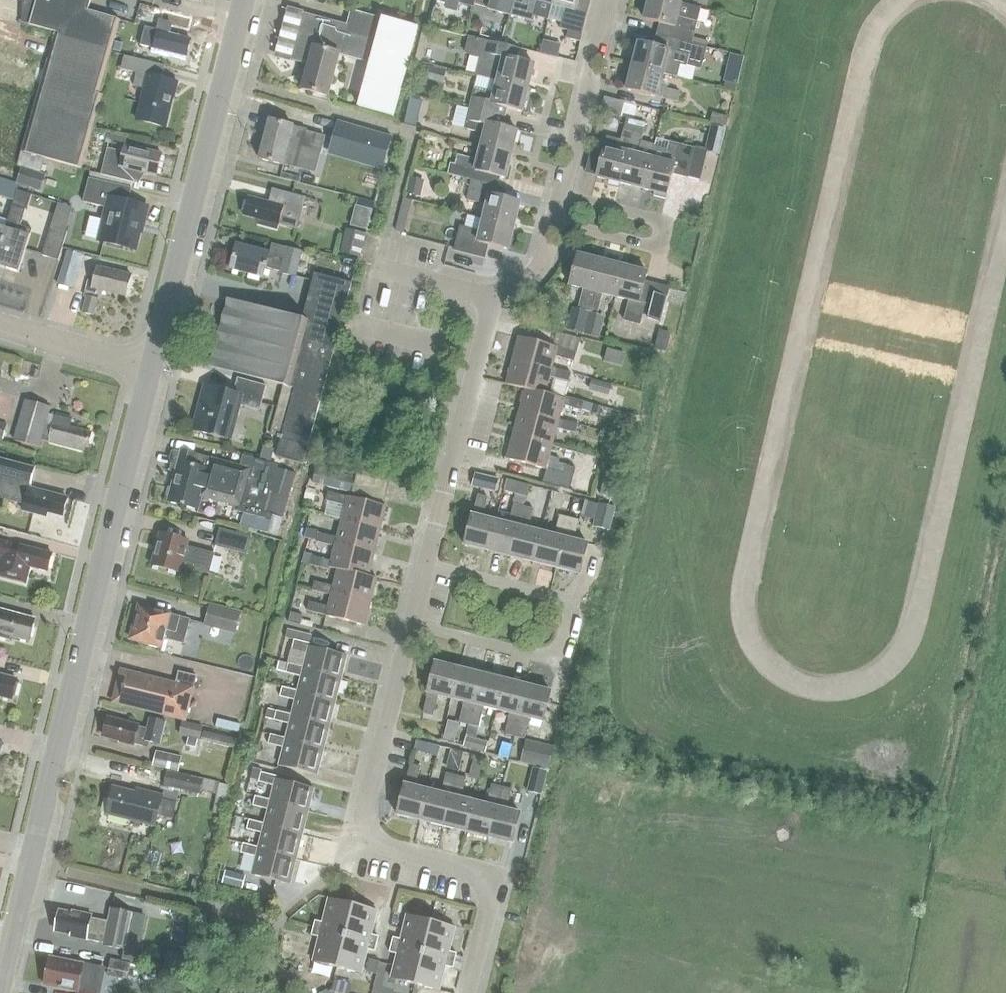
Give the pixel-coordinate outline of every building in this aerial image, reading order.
[(29,25),(54,32),(37,93),(21,151),(44,158),(81,168),(102,95),(98,94),(119,20),(87,10),(90,0),(35,0),(29,25)] [(436,1),(444,3),(443,7),(457,10),(457,8),(459,1),(473,5),(475,0),(436,0),(436,1)] [(486,9),(496,11),(510,15),(514,0),(489,0),(486,9)] [(510,15),(533,21),(534,14),(548,18),(551,5),(552,0),(514,0),(510,15)] [(551,5),(564,8),(560,21),(558,28),(567,30),(565,38),(579,42),(587,13),(575,10),(578,0),(552,0),(551,5)] [(706,47),(707,41),(693,38),(700,7),(680,3),(669,0),(648,0),(643,19),(658,23),(655,35),(706,47)] [(152,49),(151,53),(184,61),(190,39),(169,34),(171,25),(183,28),(186,15),(162,9),(159,21),(161,22),(159,31),(148,28),(143,46),(152,49)] [(287,30),(281,53),(285,54),(284,58),(291,60),(307,65),(301,89),(327,96),(338,54),(369,63),(358,106),(392,116),(416,28),(350,10),(346,24),(303,13),(297,11),(296,11),(295,17),(290,15),(288,25),(292,27),(291,31),(287,30)] [(655,35),(652,46),(638,42),(632,66),(662,74),(676,77),(679,64),(700,69),(706,47),(655,35)] [(469,36),(465,53),(478,57),(474,75),(476,75),(527,88),(533,64),(514,59),(517,48),(469,36)] [(547,40),(545,52),(563,55),(565,43),(547,40)] [(122,65),(138,69),(134,85),(145,88),(137,120),(167,127),(177,83),(160,78),(163,66),(164,67),(165,64),(141,59),(141,55),(125,51),(122,65)] [(662,74),(632,66),(626,90),(656,97),(677,102),(679,92),(659,87),(662,74)] [(471,99),(468,109),(505,118),(507,108),(521,112),(527,88),(476,75),(470,99),(471,99)] [(620,116),(631,119),(634,105),(623,102),(620,116)] [(466,119),(463,129),(483,134),(480,147),(511,154),(516,131),(502,127),(505,118),(468,109),(466,119)] [(596,176),(596,177),(619,183),(632,132),(641,134),(644,124),(631,121),(625,119),(623,130),(619,142),(606,138),(604,146),(603,146),(602,153),(596,176)] [(324,136),(305,131),(306,130),(268,120),(258,158),(282,165),(282,164),(296,167),(301,147),(320,152),(324,136)] [(338,121),(330,150),(333,151),(352,156),(382,165),(390,136),(338,121)] [(711,148),(725,152),(731,128),(717,124),(711,148)] [(632,132),(619,183),(642,189),(650,158),(637,155),(642,135),(641,134),(632,132)] [(650,158),(642,189),(654,192),(653,196),(665,199),(666,195),(672,174),(687,178),(687,177),(699,180),(707,151),(679,144),(669,141),(667,150),(653,146),(650,158)] [(101,174),(134,182),(137,171),(155,176),(161,155),(126,146),(124,153),(107,149),(101,174)] [(449,163),(447,173),(471,179),(471,180),(497,186),(499,177),(505,178),(511,154),(480,147),(477,160),(457,155),(454,164),(449,163)] [(21,151),(16,166),(40,173),(44,158),(21,151)] [(35,172),(21,168),(16,183),(30,187),(35,172)] [(98,239),(135,248),(141,223),(143,224),(147,207),(128,202),(132,187),(90,177),(84,201),(107,206),(98,239)] [(406,193),(420,197),(424,180),(409,177),(406,193)] [(468,190),(466,200),(486,205),(483,218),(513,226),(519,202),(499,197),(502,187),(497,186),(471,180),(468,190)] [(0,244),(0,267),(18,273),(31,229),(20,225),(24,210),(26,211),(31,194),(16,190),(5,228),(0,244)] [(243,215),(277,224),(296,229),(305,198),(278,190),(274,204),(248,197),(243,215)] [(359,205),(356,227),(374,229),(377,207),(359,205)] [(457,236),(453,251),(484,258),(487,244),(507,249),(513,226),(483,218),(479,231),(459,226),(457,236)] [(41,255),(57,260),(66,231),(50,226),(41,255)] [(339,252),(359,257),(365,234),(345,229),(339,252)] [(301,251),(286,247),(271,243),(269,253),(236,244),(229,269),(262,277),(265,268),(280,272),(280,273),(295,276),(301,251)] [(66,251),(57,284),(74,289),(84,255),(66,251)] [(577,309),(587,311),(600,260),(576,254),(568,285),(582,289),(577,309)] [(348,259),(344,274),(356,277),(360,262),(348,259)] [(602,294),(615,297),(623,266),(600,260),(587,311),(597,314),(602,294)] [(125,296),(130,275),(97,266),(93,281),(88,280),(84,296),(86,296),(82,312),(93,315),(97,299),(94,298),(96,289),(125,296)] [(668,287),(655,284),(644,281),(647,272),(623,266),(615,297),(628,300),(623,321),(639,325),(642,315),(647,317),(646,319),(659,322),(668,287)] [(334,347),(351,283),(313,273),(301,321),(233,303),(232,308),(229,307),(228,309),(231,310),(227,325),(224,324),(224,326),(227,327),(222,342),(220,341),(219,343),(222,344),(218,359),(215,358),(214,360),(217,361),(216,367),(282,385),(269,433),(277,436),(277,437),(280,438),(275,456),(302,464),(307,446),(334,347)] [(566,329),(582,334),(587,312),(571,308),(566,329)] [(589,313),(583,333),(599,337),(604,317),(589,313)] [(518,336),(512,360),(550,370),(551,367),(553,359),(572,364),(575,352),(556,347),(557,347),(518,336)] [(606,349),(602,361),(621,366),(624,354),(606,349)] [(524,389),(524,390),(533,392),(534,390),(544,393),(549,376),(568,381),(570,373),(551,367),(550,370),(512,360),(505,384),(524,389)] [(30,377),(37,378),(39,370),(32,369),(30,377)] [(242,421),(246,407),(259,410),(265,386),(236,378),(233,390),(203,382),(191,424),(226,434),(230,418),(242,421)] [(587,390),(608,396),(610,385),(590,380),(587,390)] [(524,390),(519,409),(518,411),(558,422),(558,419),(562,405),(581,410),(583,401),(564,396),(564,398),(544,393),(534,390),(533,392),(524,390)] [(40,439),(85,451),(90,432),(69,426),(71,417),(55,413),(51,427),(45,426),(49,407),(25,400),(13,440),(38,446),(40,439)] [(577,424),(558,419),(558,422),(518,411),(512,436),(551,446),(556,428),(575,433),(577,424)] [(547,460),(551,446),(512,436),(506,459),(545,469),(545,468),(545,469),(542,482),(569,489),(574,467),(547,460)] [(174,473),(167,501),(197,509),(201,497),(238,508),(237,512),(243,513),(260,518),(257,531),(273,535),(277,536),(295,473),(286,470),(277,468),(277,465),(241,456),(238,466),(197,455),(180,450),(180,452),(174,473)] [(24,503),(22,510),(45,516),(47,512),(61,515),(66,497),(28,487),(33,467),(0,458),(0,497),(24,503)] [(311,484),(350,494),(354,480),(315,470),(311,484)] [(599,494),(611,497),(615,482),(603,479),(599,494)] [(344,506),(340,522),(379,531),(385,506),(346,496),(346,497),(327,492),(325,501),(344,506)] [(463,545),(487,551),(495,520),(482,517),(487,497),(477,494),(472,514),(471,514),(463,545)] [(588,502),(584,517),(595,520),(593,528),(609,532),(615,509),(588,502)] [(487,551),(510,557),(522,506),(513,503),(508,523),(495,520),(487,551)] [(510,557),(532,562),(540,532),(527,528),(532,508),(522,506),(510,557)] [(532,562),(555,568),(568,517),(558,515),(553,535),(540,532),(532,562)] [(568,517),(555,568),(579,574),(587,543),(573,540),(578,520),(568,517)] [(315,542),(334,546),(334,544),(373,554),(379,531),(340,522),(336,538),(317,533),(315,542)] [(214,546),(245,554),(249,536),(219,529),(214,546)] [(181,566),(208,574),(213,553),(186,546),(188,540),(159,533),(150,565),(179,572),(181,566)] [(1,559),(0,563),(0,578),(24,584),(29,566),(46,571),(51,553),(20,545),(20,546),(0,540),(0,559),(1,559)] [(337,569),(336,571),(348,574),(348,571),(368,576),(373,554),(334,544),(334,546),(334,547),(330,561),(311,556),(309,565),(328,570),(329,567),(337,569)] [(311,590),(330,595),(369,604),(376,578),(368,576),(348,571),(348,574),(336,571),(333,586),(314,581),(311,590)] [(369,604),(330,595),(327,606),(308,602),(306,611),(325,615),(325,616),(364,626),(369,604)] [(183,643),(189,620),(138,606),(130,639),(147,643),(149,645),(156,647),(158,646),(161,647),(164,638),(183,643)] [(205,624),(234,631),(238,615),(209,607),(205,624)] [(28,640),(34,619),(32,618),(32,619),(0,610),(0,636),(8,638),(9,635),(28,640)] [(303,667),(302,669),(340,678),(346,655),(309,646),(312,635),(287,629),(284,638),(293,640),(291,649),(307,653),(303,667)] [(437,695),(450,698),(458,668),(434,662),(427,692),(427,693),(422,713),(432,715),(437,695)] [(301,677),(297,691),(297,693),(334,702),(340,678),(302,669),(303,667),(288,663),(285,673),(301,677)] [(458,722),(468,724),(481,674),(458,668),(450,698),(463,702),(458,722)] [(119,704),(184,720),(195,676),(178,671),(175,683),(127,671),(119,704)] [(11,699),(11,696),(12,692),(15,693),(18,682),(15,682),(16,678),(0,674),(0,696),(11,699)] [(483,707),(496,710),(503,679),(481,674),(468,724),(478,727),(483,707)] [(504,733),(514,736),(526,685),(503,679),(496,710),(509,713),(504,733)] [(526,685),(514,736),(524,738),(529,718),(542,721),(550,691),(526,685)] [(291,714),(290,717),(328,726),(334,702),(297,693),(297,691),(282,687),(279,696),(295,700),(291,714)] [(289,724),(285,738),(285,741),(322,750),(328,726),(290,717),(291,714),(276,711),(273,720),(289,724)] [(159,744),(165,721),(149,717),(146,728),(138,726),(107,718),(102,736),(118,740),(118,742),(133,746),(133,744),(142,746),(144,740),(159,744)] [(178,735),(198,740),(202,725),(182,721),(178,735)] [(200,740),(235,749),(237,739),(203,731),(200,740)] [(316,775),(322,750),(285,741),(285,738),(270,734),(267,743),(283,747),(278,765),(316,775)] [(512,756),(516,743),(496,736),(492,750),(512,756)] [(523,762),(550,769),(555,749),(528,743),(523,762)] [(424,753),(436,756),(438,749),(426,745),(424,753)] [(151,766),(178,772),(181,757),(155,751),(151,766)] [(486,776),(488,757),(478,756),(476,775),(486,776)] [(396,814),(419,820),(427,789),(414,786),(419,766),(409,764),(404,784),(396,814)] [(167,771),(164,785),(165,785),(179,789),(198,793),(199,790),(202,779),(167,771)] [(274,785),(270,800),(269,803),(307,812),(313,788),(276,779),(276,776),(260,772),(258,781),(274,785)] [(419,820),(442,826),(455,775),(445,773),(440,793),(427,789),(419,820)] [(442,826),(464,831),(473,801),(460,798),(465,778),(455,775),(442,826)] [(202,779),(199,790),(216,794),(212,813),(221,815),(228,785),(218,783),(202,779)] [(464,831),(487,837),(501,786),(491,784),(486,804),(473,801),(464,831)] [(501,786),(487,837),(511,843),(519,813),(506,809),(511,789),(501,786)] [(171,818),(175,803),(161,799),(162,795),(143,790),(142,794),(112,787),(105,814),(154,826),(157,815),(171,818)] [(301,836),(307,812),(269,803),(270,800),(254,796),(252,805),(268,809),(264,823),(263,826),(301,836)] [(295,860),(301,836),(263,826),(264,823),(248,819),(246,829),(262,833),(258,847),(257,850),(295,860)] [(289,884),(295,860),(257,850),(258,847),(242,843),(240,852),(256,856),(251,874),(289,884)] [(241,887),(244,876),(224,871),(221,882),(241,887)] [(352,904),(328,898),(322,922),(314,920),(312,927),(344,935),(352,904)] [(344,935),(376,943),(378,936),(370,934),(376,910),(352,904),(344,935)] [(58,911),(54,930),(70,933),(70,936),(86,939),(95,941),(103,943),(103,945),(123,949),(130,914),(130,912),(110,908),(108,921),(90,918),(91,915),(71,911),(71,913),(58,911)] [(430,920),(406,914),(400,939),(392,937),(390,944),(422,952),(430,920)] [(422,952),(454,960),(456,953),(448,951),(454,926),(430,920),(422,952)] [(344,935),(312,927),(310,935),(318,937),(312,961),(336,967),(344,935)] [(336,967),(360,973),(366,949),(374,951),(376,943),(344,935),(336,967)] [(422,952),(390,944),(389,951),(396,953),(390,978),(414,984),(422,952)] [(414,984),(438,990),(444,965),(452,967),(454,960),(422,952),(414,984)] [(104,968),(82,964),(49,957),(43,985),(77,991),(76,992),(99,992),(104,968)] [(108,975),(127,978),(130,963),(111,959),(108,975)]
